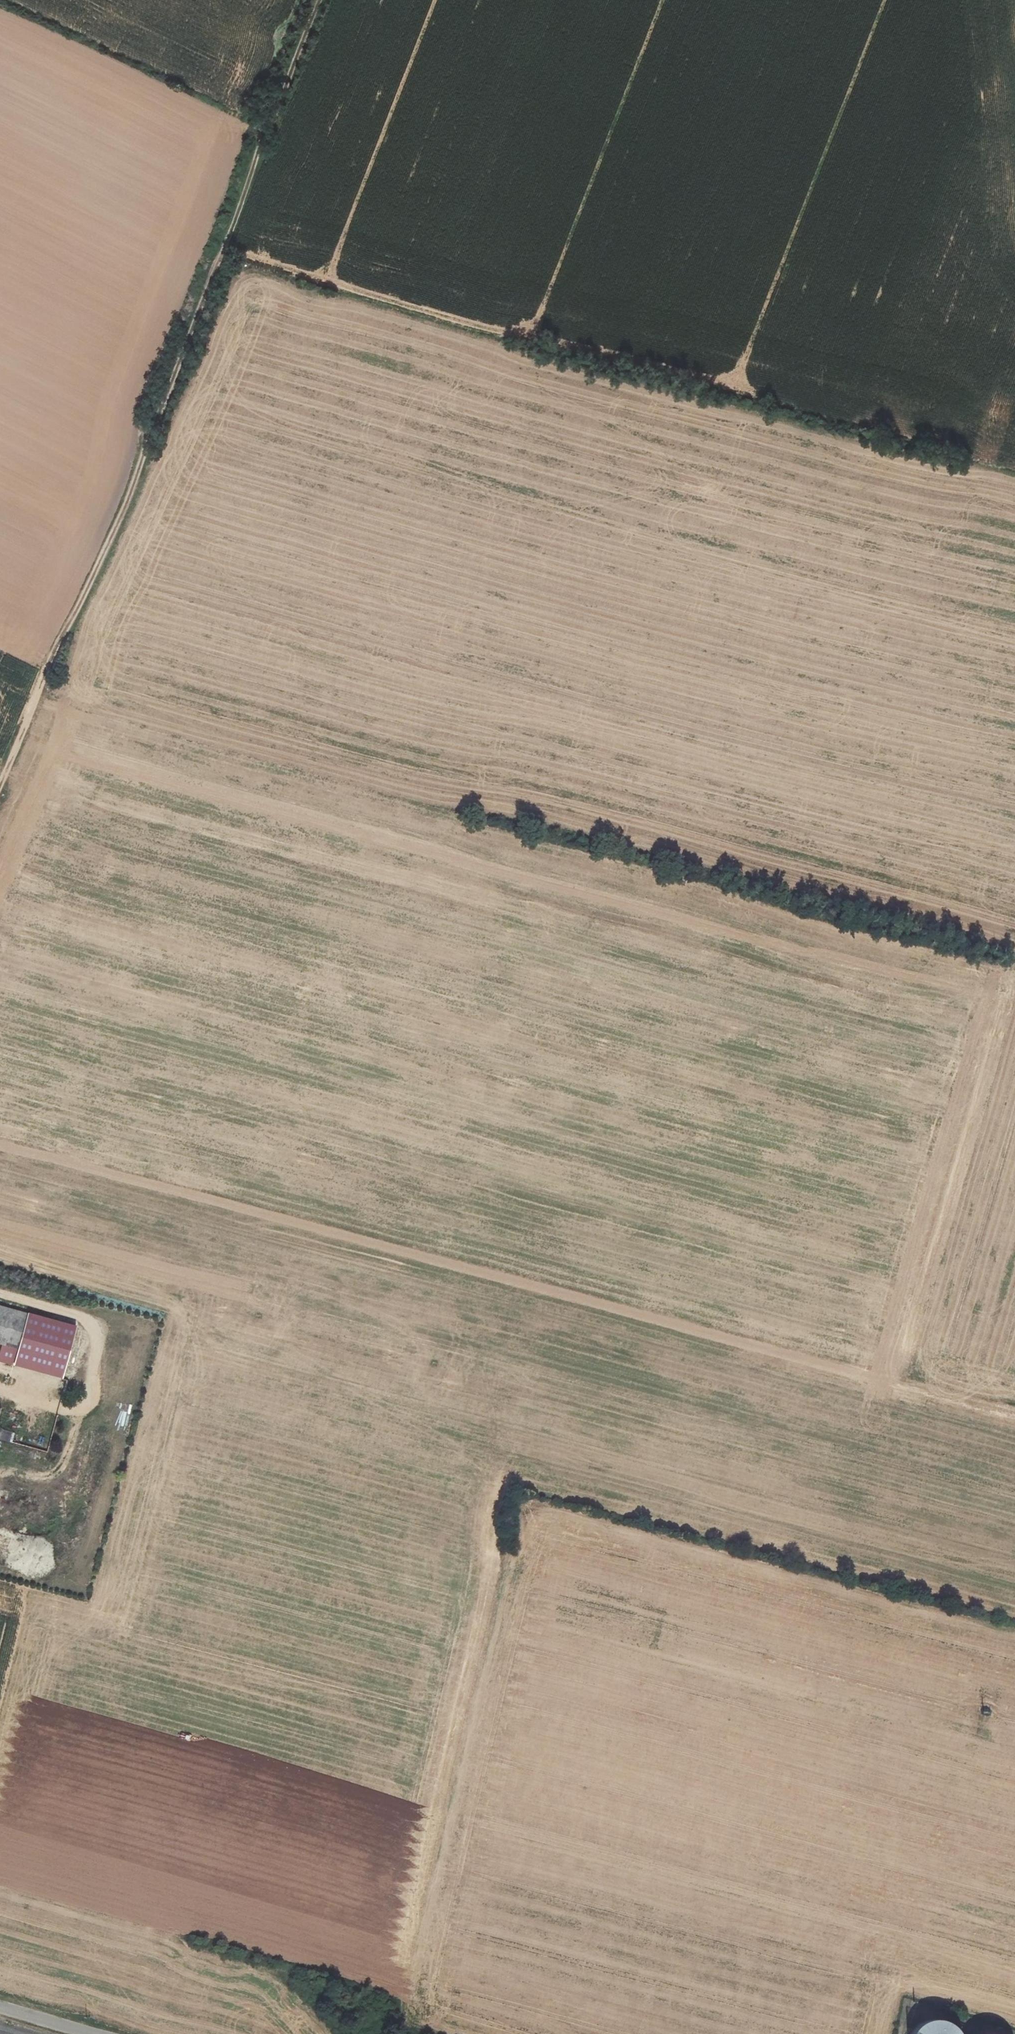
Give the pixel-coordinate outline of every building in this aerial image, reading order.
[(0,1307),(0,1325),(10,1328),(9,1335),(20,1338),(27,1314),(0,1307)] [(20,1338),(9,1335),(5,1335),(0,1352),(0,1361),(13,1363),(20,1338)] [(961,2031),(958,2025),(956,2022),(950,2016),(945,2014),(941,2012),(935,2011),(929,2012),(923,2013),(918,2016),(913,2020),(910,2025),(907,2030),(906,2033),(962,2033),(961,2031)]
